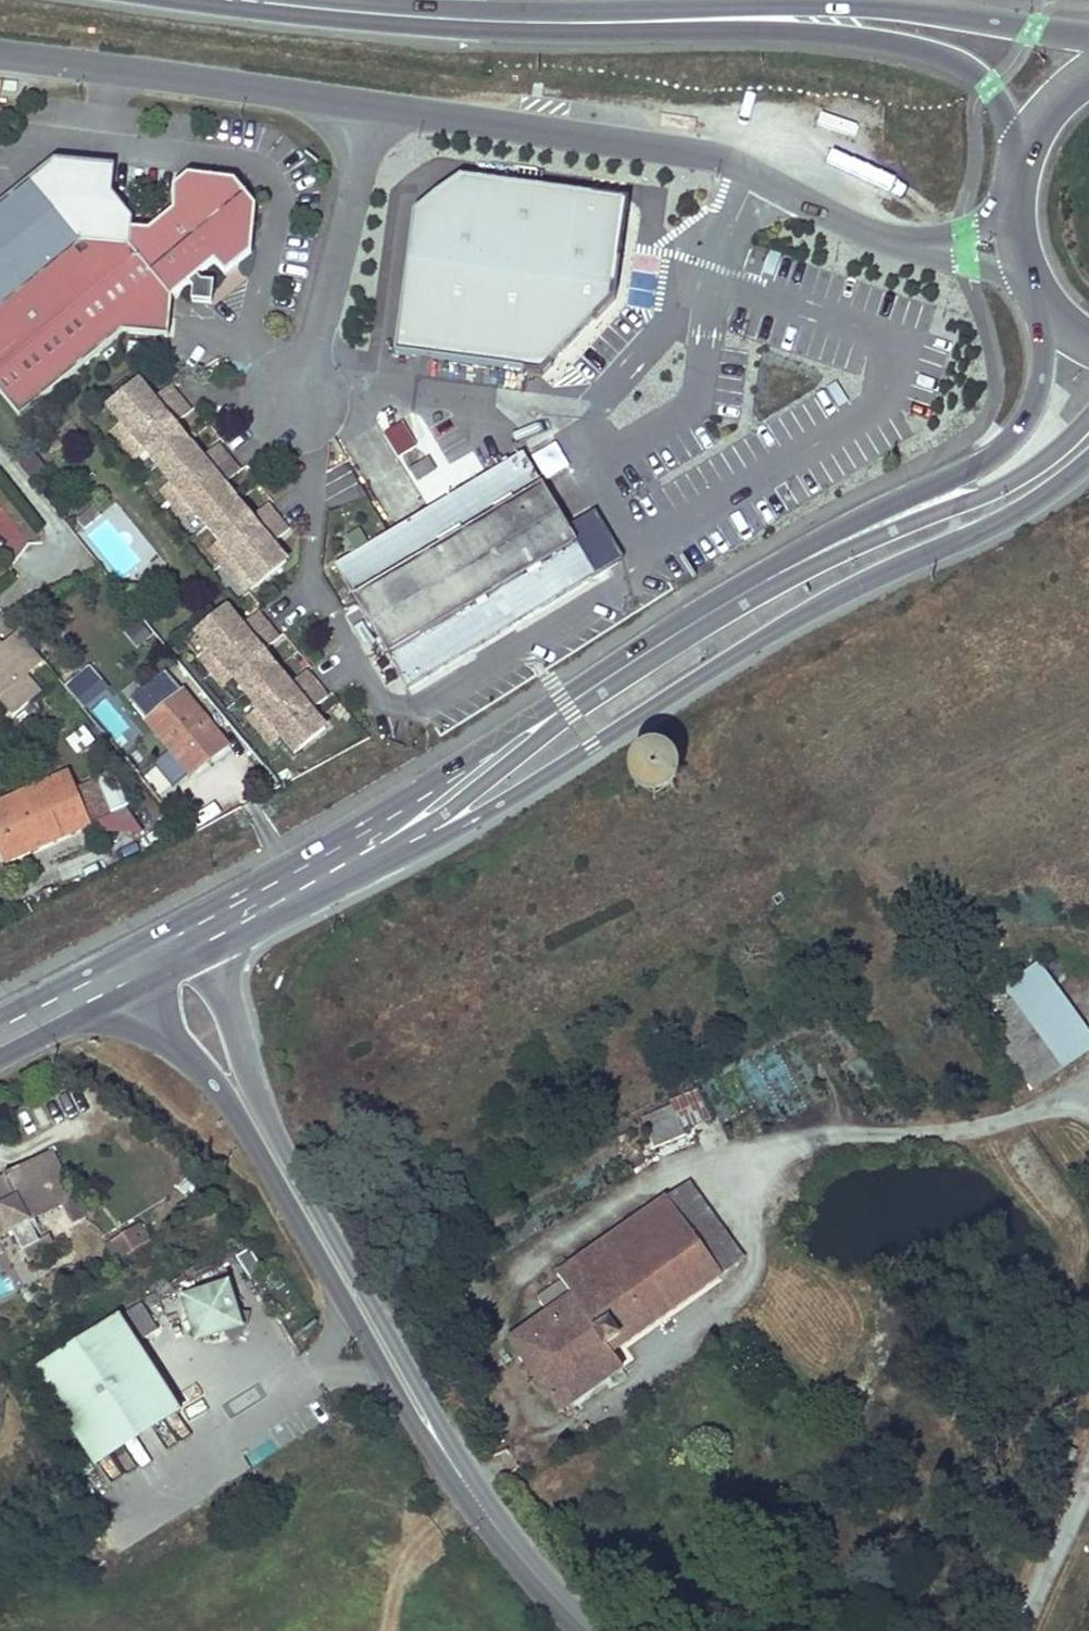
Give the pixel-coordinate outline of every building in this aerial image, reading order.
[(0,207),(0,395),(19,419),(122,334),(168,339),(171,297),(187,285),(193,292),(192,303),(211,304),(211,287),(199,286),(194,280),(214,266),(222,275),(250,255),(253,208),(234,185),(189,178),(174,189),(171,214),(147,233),(129,232),(130,219),(109,195),(113,170),(54,163),(0,207)] [(610,300),(617,248),(626,249),(631,216),(621,214),(622,204),(458,183),(414,219),(394,355),(538,374),(610,300)] [(269,556),(270,548),(287,534),(266,509),(249,522),(245,526),(241,521),(242,514),(229,497),(221,497),(217,492),(238,475),(217,449),(200,462),(196,466),(192,462),(193,454),(179,438),(172,437),(168,432),(173,429),(189,415),(168,390),(152,404),(147,407),(144,403),(144,394),(136,385),(106,410),(120,427),(132,441),(144,456),(169,487),(181,501),(193,515),(218,546),(230,560),(241,575),(254,590),(285,566),(277,557),(273,560),(269,556)] [(840,393),(833,385),(824,391),(831,400),(840,393)] [(418,450),(406,426),(386,436),(398,460),(418,450)] [(121,450),(132,441),(120,427),(110,436),(121,450)] [(172,437),(179,438),(173,429),(168,432),(172,437)] [(526,453),(543,484),(555,478),(544,459),(566,446),(559,435),(526,453)] [(133,464),(144,456),(132,441),(121,450),(133,464)] [(20,463),(31,482),(47,472),(36,454),(20,463)] [(200,462),(193,454),(192,462),(196,466),(200,462)] [(521,456),(334,568),(405,689),(593,577),(539,486),(521,456)] [(428,463),(409,473),(416,485),(434,474),(428,463)] [(171,510),(181,501),(169,487),(159,496),(171,510)] [(84,513),(92,524),(115,505),(106,495),(84,513)] [(182,524),(193,515),(181,501),(171,510),(182,524)] [(219,569),(230,560),(218,546),(207,555),(219,569)] [(231,583),(241,575),(230,560),(219,569),(231,583)] [(279,741),(292,756),(323,731),(315,723),(308,722),(305,718),(309,714),(326,701),(305,675),(288,689),(284,693),(280,688),(281,681),(267,664),(260,663),(256,659),(260,656),(277,642),(256,616),(240,630),(235,634),(232,629),(233,622),(225,613),(195,638),(208,654),(219,668),(231,682),(256,712),(268,727),(279,741)] [(136,620),(124,634),(141,648),(153,635),(136,620)] [(0,645),(0,703),(11,716),(41,692),(0,645)] [(209,676),(219,668),(208,654),(197,662),(209,676)] [(260,663),(267,664),(260,656),(256,659),(260,663)] [(220,691),(231,682),(219,668),(209,676),(220,691)] [(90,669),(66,687),(75,698),(99,680),(90,669)] [(186,772),(190,776),(225,748),(165,673),(129,702),(170,752),(186,772)] [(257,735),(268,727),(256,712),(245,721),(257,735)] [(308,722),(315,723),(309,714),(305,718),(308,722)] [(269,749),(279,741),(268,727),(257,735),(269,749)] [(170,785),(186,772),(170,752),(154,765),(170,785)] [(687,797),(665,760),(633,778),(655,815),(687,797)] [(0,805),(0,851),(4,861),(95,823),(126,809),(111,775),(73,792),(66,776),(0,805)] [(126,809),(95,823),(99,833),(140,832),(126,809)] [(1077,1038),(1027,968),(1001,987),(1054,1053),(1077,1038)] [(1054,1053),(1001,987),(975,1006),(1031,1090),(1063,1069),(1054,1053)] [(700,1105),(646,1130),(653,1150),(685,1136),(683,1127),(704,1118),(700,1105)] [(53,1155),(0,1182),(0,1225),(4,1232),(11,1228),(26,1260),(54,1245),(50,1236),(44,1238),(36,1217),(75,1198),(53,1155)] [(743,1261),(690,1185),(664,1204),(716,1279),(743,1261)] [(547,1317),(509,1340),(559,1414),(624,1369),(613,1352),(716,1279),(664,1204),(558,1276),(561,1283),(535,1298),(547,1317)] [(147,1245),(140,1230),(109,1247),(116,1262),(147,1245)] [(264,1271),(250,1250),(237,1256),(251,1278),(264,1271)] [(225,1331),(232,1341),(242,1326),(249,1310),(236,1309),(222,1296),(209,1291),(199,1293),(192,1301),(189,1310),(193,1321),(201,1330),(214,1332),(225,1331)] [(143,1302),(117,1318),(133,1344),(135,1343),(159,1329),(143,1302)] [(117,1318),(34,1368),(93,1466),(179,1414),(135,1343),(133,1344),(117,1318)]
